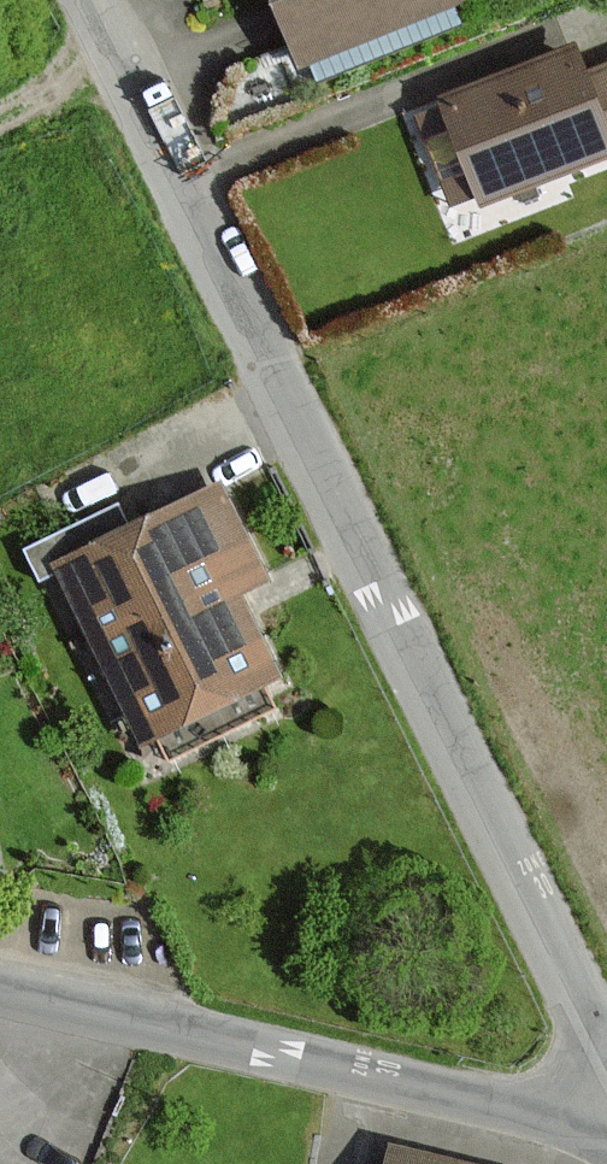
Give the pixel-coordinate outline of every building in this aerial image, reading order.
[(301,57),(444,0),(278,0),(301,57)] [(449,102),(486,199),(606,153),(606,70),(582,79),(573,55),(449,102)] [(210,488),(61,560),(147,735),(270,675),(231,595),(256,583),(210,488)] [(389,1145),(384,1163),(467,1163),(389,1145)]
